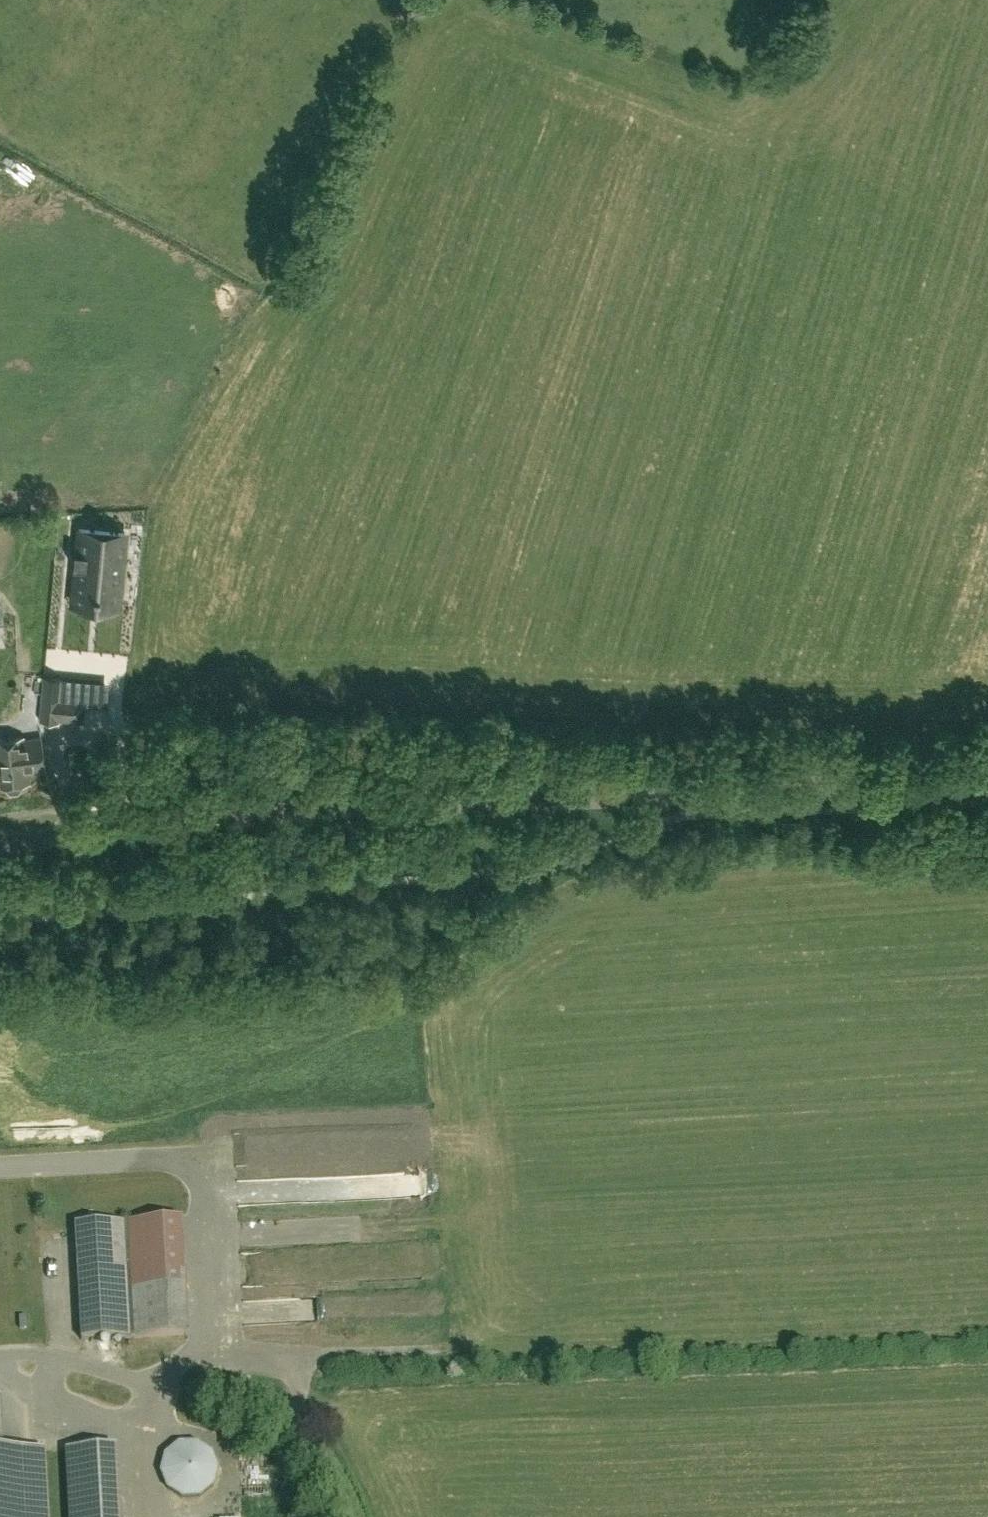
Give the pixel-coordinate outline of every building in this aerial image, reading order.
[(103,587),(108,531),(75,529),(70,584),(103,587)] [(106,623),(91,624),(93,653),(108,652),(106,623)] [(59,719),(61,696),(60,696),(61,677),(43,676),(39,719),(57,721),(58,719),(59,719)] [(23,736),(0,739),(0,786),(7,785),(7,789),(10,791),(18,791),(20,787),(20,783),(30,782),(27,764),(29,764),(32,760),(31,757),(42,756),(43,756),(41,737),(24,739),(23,736)] [(179,1218),(74,1224),(81,1341),(186,1335),(179,1218)] [(65,1449),(69,1516),(115,1516),(111,1446),(65,1449)] [(200,1500),(210,1458),(163,1447),(152,1489),(200,1500)] [(43,1452),(44,1451),(44,1450),(0,1453),(0,1448),(0,1516),(47,1516),(43,1452)]
